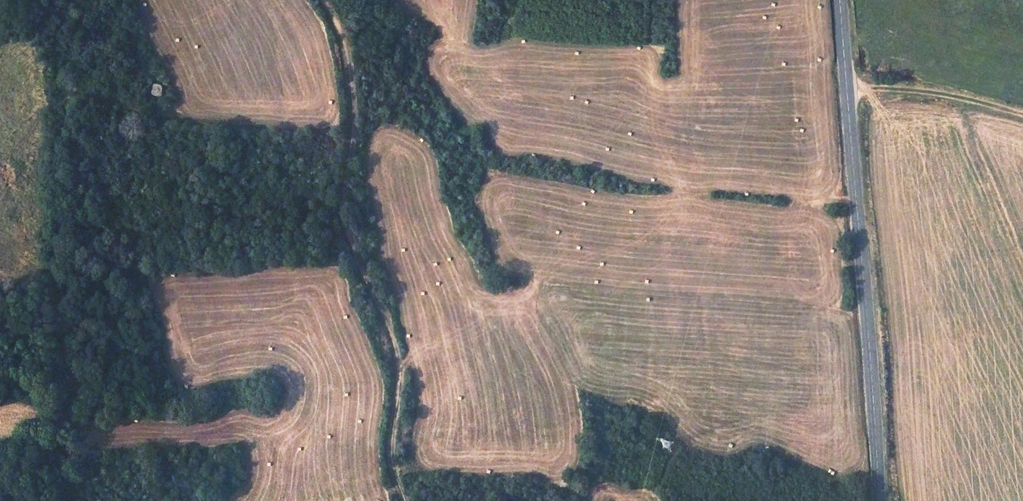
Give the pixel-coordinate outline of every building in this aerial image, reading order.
[(151,92),(153,94),(155,96),(158,97),(160,97),(163,95),(164,93),(165,91),(165,89),(164,87),(163,85),(160,83),(157,83),(155,84),(153,86),(151,89),(151,92)]
